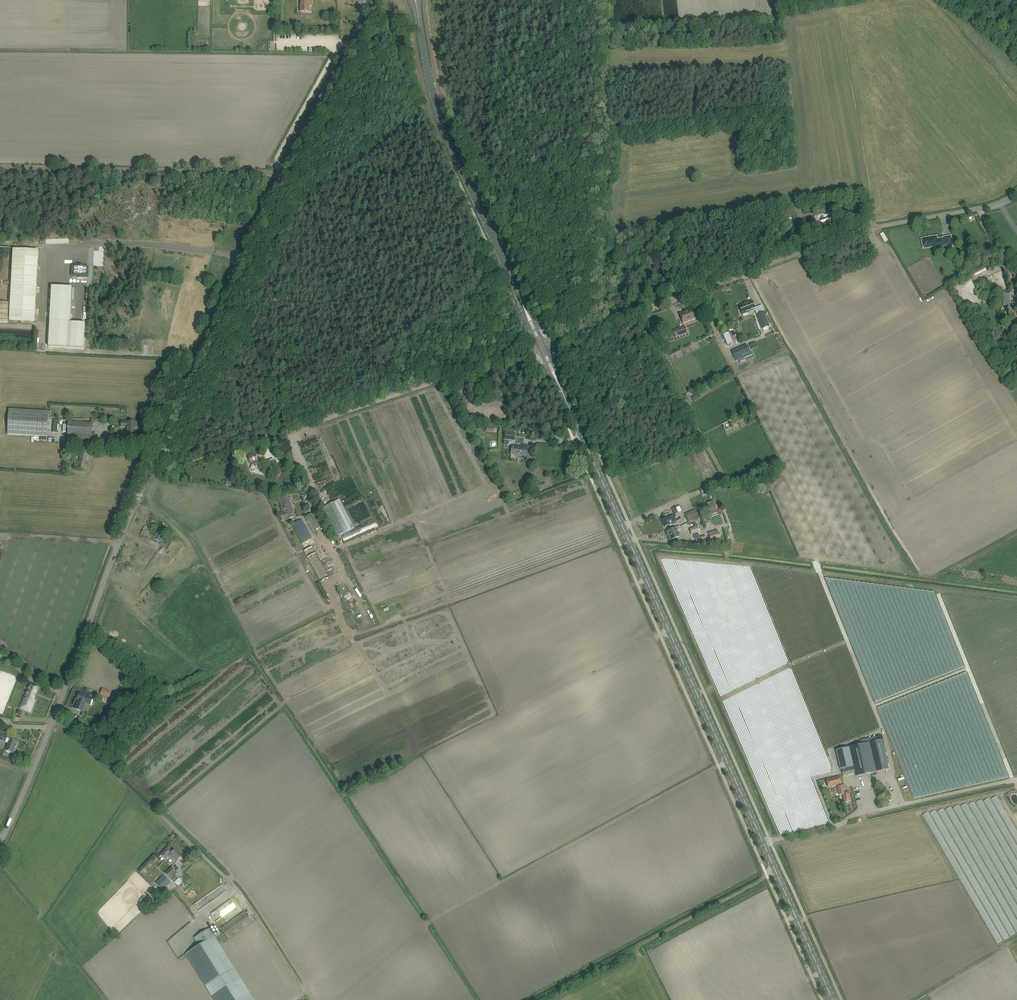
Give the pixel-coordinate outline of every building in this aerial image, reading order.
[(309,5),(312,5),(312,0),(300,0),(300,12),(305,12),(306,12),(309,12),(309,5)] [(818,225),(819,225),(820,225),(822,225),(827,223),(826,222),(835,219),(834,216),(836,216),(834,212),(826,215),(822,214),(815,217),(817,223),(818,223),(818,224),(818,225)] [(923,247),(944,244),(945,248),(952,246),(951,236),(943,238),(944,239),(937,240),(937,236),(921,239),(923,247)] [(34,321),(38,251),(13,249),(9,319),(34,321)] [(73,266),(72,278),(77,278),(77,279),(84,279),(89,279),(89,267),(84,267),(84,266),(78,266),(78,267),(73,266)] [(985,267),(969,275),(970,278),(971,277),(974,282),(976,280),(974,276),(975,275),(989,268),(987,266),(985,267)] [(953,281),(964,275),(962,271),(951,277),(953,281)] [(52,287),(48,347),(84,349),(85,324),(70,323),(72,288),(52,287)] [(1002,293),(1002,305),(1002,306),(1010,306),(1010,309),(1016,309),(1016,302),(1011,302),(1011,294),(1011,293),(1002,293)] [(740,306),(741,309),(740,310),(741,310),(742,314),(743,317),(748,315),(747,313),(755,310),(754,306),(752,301),(746,303),(747,304),(740,307),(740,306)] [(0,302),(0,323),(8,323),(9,303),(0,302)] [(693,309),(684,313),(683,312),(679,313),(683,323),(696,318),(693,309)] [(764,312),(756,315),(762,329),(763,329),(764,332),(768,330),(767,327),(769,327),(764,312)] [(684,327),(673,331),(675,335),(675,337),(687,333),(686,331),(684,327)] [(733,343),(728,332),(723,334),(728,345),(733,343)] [(748,345),(732,352),(736,361),(752,355),(748,345)] [(48,437),(49,412),(9,409),(8,435),(48,437)] [(67,438),(87,439),(92,439),(93,423),(83,423),(83,419),(69,418),(67,438)] [(122,422),(121,427),(127,428),(127,435),(136,435),(136,432),(136,427),(137,427),(137,422),(122,422)] [(527,455),(527,448),(528,445),(523,444),(523,446),(520,445),(520,444),(514,444),(514,441),(515,441),(516,433),(505,432),(504,440),(509,441),(508,444),(512,445),(510,454),(511,455),(515,455),(516,454),(518,454),(518,455),(519,455),(519,454),(527,455)] [(74,467),(80,469),(84,470),(88,454),(81,453),(80,456),(79,461),(76,461),(78,456),(74,455),(73,460),(75,461),(74,465),(74,467)] [(256,455),(249,457),(247,457),(249,464),(251,463),(251,467),(252,470),(267,465),(265,459),(258,461),(256,455)] [(271,463),(274,470),(276,469),(277,471),(284,467),(280,459),(271,463)] [(704,485),(705,487),(700,489),(703,496),(709,493),(708,490),(710,489),(708,483),(704,485)] [(287,496),(283,498),(279,500),(284,512),(279,514),(282,521),(286,519),(287,521),(296,517),(287,496)] [(716,513),(712,501),(707,503),(711,515),(716,513)] [(677,517),(676,514),(678,513),(676,508),(672,509),(675,515),(662,521),(665,527),(676,522),(674,518),(677,517)] [(699,516),(696,509),(685,514),(688,521),(699,516)] [(322,527),(317,517),(314,513),(305,518),(313,532),(322,527)] [(314,542),(304,524),(302,519),(292,525),(305,547),(314,542)] [(670,540),(675,538),(679,536),(677,531),(681,530),(679,526),(666,532),(670,540)] [(700,532),(698,526),(690,528),(692,535),(693,534),(694,539),(698,538),(700,543),(703,542),(701,537),(700,537),(698,532),(700,532)] [(364,532),(362,527),(345,535),(347,540),(364,532)] [(186,530),(181,534),(196,552),(200,548),(186,530)] [(131,548),(126,546),(123,553),(133,557),(136,550),(135,549),(136,547),(132,546),(131,548)] [(304,551),(321,582),(329,577),(312,546),(304,551)] [(24,699),(21,709),(30,712),(35,700),(34,700),(38,689),(30,686),(25,699),(24,699)] [(102,690),(100,695),(109,698),(111,693),(102,690)] [(78,700),(75,709),(82,712),(85,703),(90,705),(93,697),(92,697),(92,696),(91,696),(90,696),(85,694),(80,692),(77,700),(78,700)] [(80,716),(77,722),(82,725),(85,720),(80,716)] [(9,742),(6,751),(7,752),(9,753),(10,752),(13,754),(18,742),(10,739),(10,740),(7,738),(8,737),(0,734),(0,740),(6,743),(6,741),(9,742)] [(836,750),(841,770),(842,770),(844,776),(856,773),(857,777),(889,769),(882,740),(850,747),(836,750)] [(821,781),(824,789),(831,786),(829,779),(821,781)] [(845,803),(851,801),(849,793),(846,794),(844,786),(838,787),(840,795),(843,795),(845,803)] [(929,813),(946,857),(959,827),(965,832),(965,824),(974,821),(979,826),(980,818),(992,830),(988,819),(1005,835),(1008,843),(1016,826),(1016,829),(1016,822),(1003,786),(997,800),(987,796),(987,795),(982,805),(976,799),(974,810),(969,796),(967,812),(962,798),(959,814),(954,801),(950,811),(947,804),(936,816),(929,813)] [(175,851),(173,852),(168,847),(160,855),(166,859),(168,857),(169,857),(175,851)] [(181,857),(175,851),(169,857),(175,863),(181,857)] [(171,867),(165,873),(172,880),(173,881),(179,874),(171,867)] [(164,875),(156,883),(163,890),(171,882),(164,875)] [(182,878),(178,882),(182,886),(187,882),(182,878)] [(231,900),(211,915),(216,922),(232,910),(236,907),(231,900)] [(220,945),(210,928),(194,938),(199,946),(185,954),(214,999),(255,999),(220,945)]
